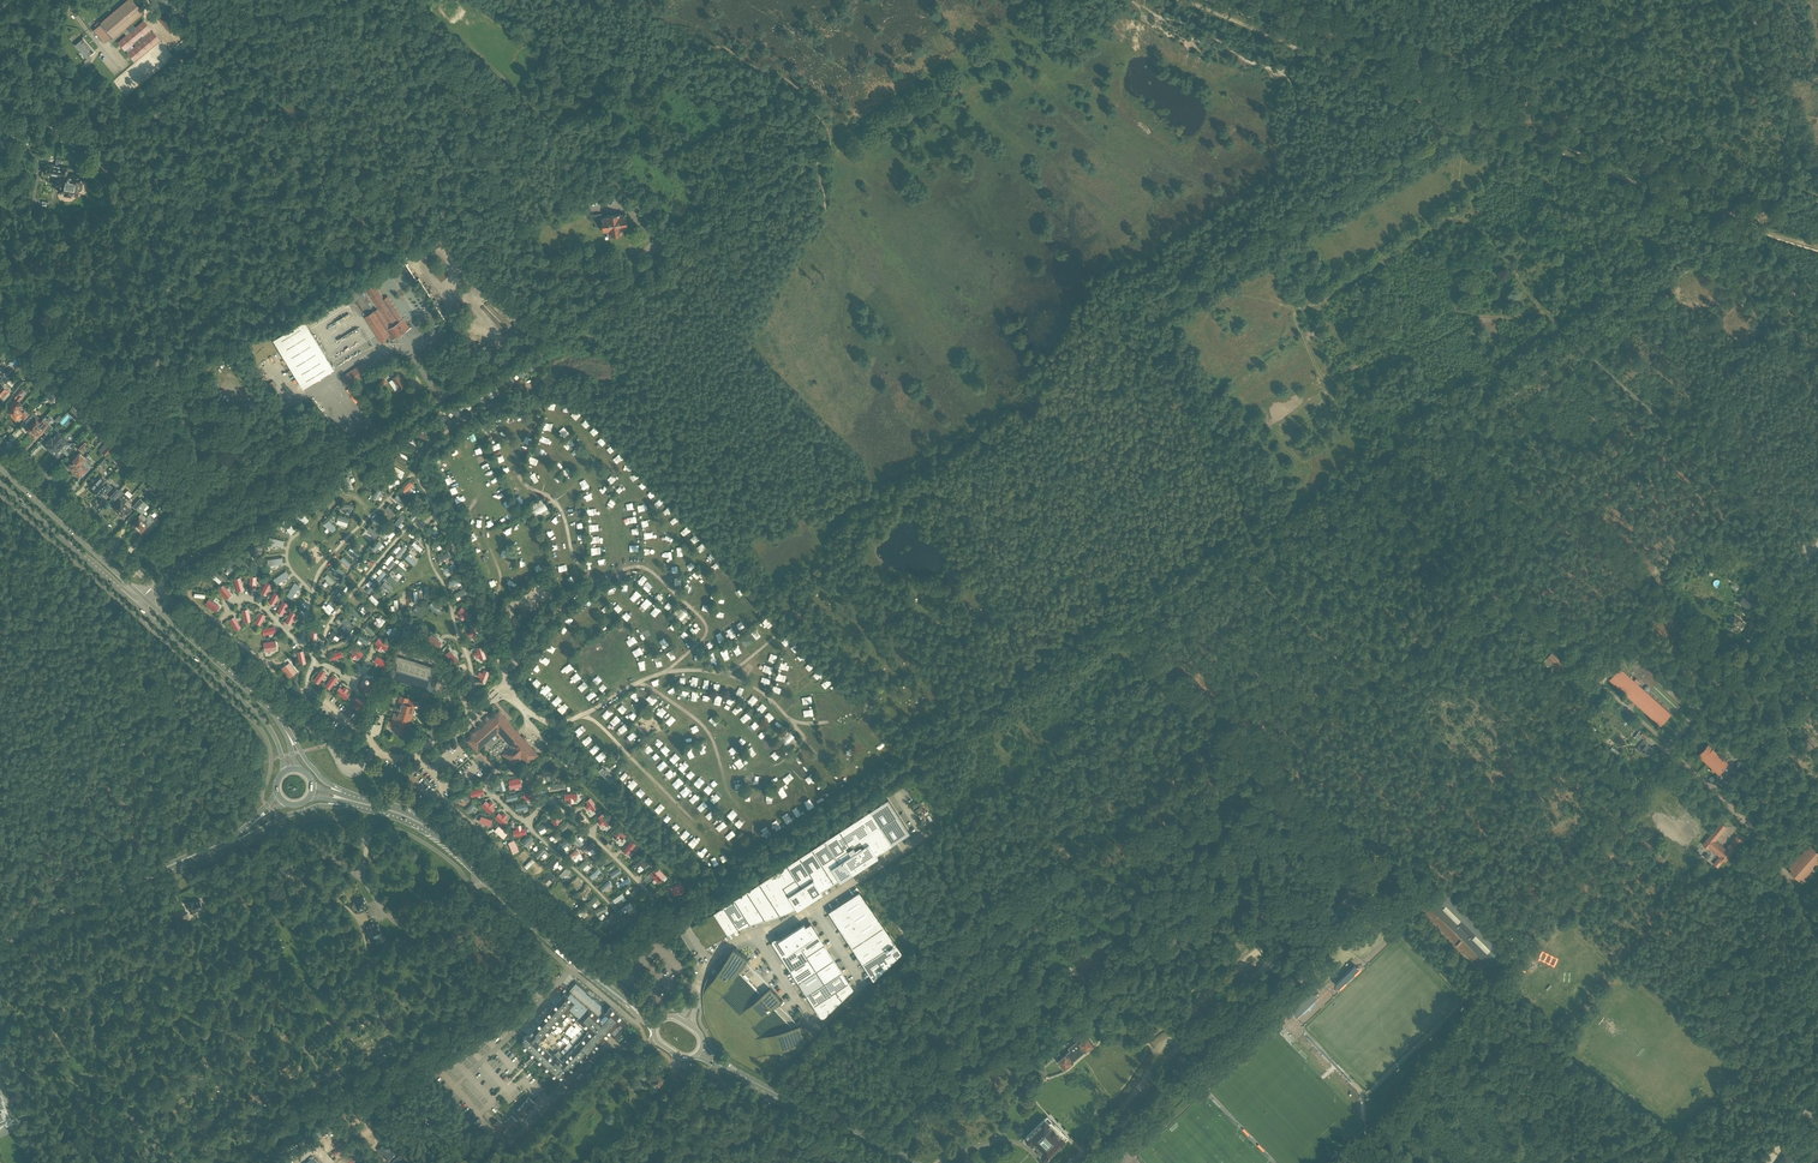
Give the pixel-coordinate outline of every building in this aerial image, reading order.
[(131,22),(143,12),(132,0),(127,0),(101,22),(102,22),(94,29),(105,42),(108,39),(111,43),(124,32),(126,35),(118,42),(125,51),(126,50),(131,46),(134,43),(135,45),(132,48),(128,52),(127,53),(134,61),(160,39),(153,31),(144,38),(142,36),(151,29),(144,20),(135,28),(131,22)] [(86,58),(94,51),(83,39),(75,45),(86,58)] [(86,64),(92,60),(90,58),(89,57),(84,62),(85,63),(83,64),(84,65),(86,64)] [(49,131),(40,133),(41,140),(51,139),(49,131)] [(77,145),(79,136),(64,133),(62,142),(77,145)] [(63,167),(64,160),(56,159),(55,165),(49,164),(45,164),(45,167),(44,173),(59,176),(58,180),(57,179),(56,184),(59,185),(58,191),(64,192),(64,194),(65,196),(68,197),(70,195),(70,193),(77,194),(77,190),(80,190),(82,189),(82,186),(81,184),(83,172),(76,171),(76,169),(63,167)] [(114,190),(115,181),(99,178),(98,187),(114,190)] [(620,215),(620,213),(606,215),(606,217),(601,217),(601,214),(594,215),(596,227),(602,226),(600,229),(603,231),(605,230),(606,235),(626,232),(625,227),(627,227),(625,214),(620,215)] [(384,299),(374,284),(366,290),(378,309),(365,317),(380,340),(389,335),(392,339),(409,328),(388,296),(384,299)] [(303,388),(334,369),(304,321),(274,340),(303,388)] [(348,385),(351,383),(369,371),(363,363),(343,376),(348,385)] [(7,382),(9,380),(4,376),(11,369),(10,368),(6,365),(0,372),(0,375),(2,377),(0,380),(0,391),(7,382)] [(399,388),(406,383),(399,374),(392,378),(399,388)] [(13,388),(16,391),(25,382),(22,380),(20,381),(13,388)] [(2,397),(3,396),(4,397),(9,391),(8,390),(11,386),(7,382),(0,391),(0,395),(2,397)] [(10,415),(11,415),(11,416),(20,406),(22,404),(18,401),(21,397),(19,395),(23,390),(20,387),(13,396),(16,398),(9,405),(10,406),(11,407),(7,412),(8,413),(8,414),(10,415)] [(57,395),(52,390),(46,396),(51,401),(57,395)] [(29,414),(20,406),(11,416),(12,416),(12,417),(14,419),(15,419),(16,418),(17,418),(18,417),(18,416),(19,415),(24,420),(29,414)] [(72,407),(67,412),(77,421),(82,416),(72,407)] [(33,413),(25,421),(28,423),(29,425),(26,428),(26,429),(27,430),(27,431),(28,432),(29,432),(30,432),(30,433),(39,422),(41,420),(33,413)] [(39,422),(30,433),(31,433),(31,434),(32,436),(33,435),(35,437),(41,430),(42,429),(47,433),(52,427),(48,423),(43,418),(39,422)] [(80,422),(89,430),(92,426),(91,425),(83,418),(80,422)] [(48,449),(50,451),(63,437),(57,432),(53,437),(51,434),(45,441),(47,444),(45,446),(46,447),(45,447),(48,449)] [(63,438),(63,437),(50,451),(53,453),(53,454),(55,455),(56,455),(57,456),(57,455),(58,455),(59,454),(59,453),(62,449),(63,450),(64,450),(65,449),(68,452),(76,443),(75,444),(74,443),(70,443),(63,438)] [(76,446),(80,451),(87,443),(82,439),(76,446)] [(110,443),(101,452),(105,456),(114,446),(110,443)] [(86,457),(80,452),(77,455),(76,454),(74,454),(73,456),(73,457),(74,458),(68,466),(68,467),(68,468),(70,469),(71,469),(73,471),(86,457)] [(86,472),(90,468),(88,466),(91,462),(88,459),(86,457),(73,471),(75,473),(75,474),(77,475),(78,475),(79,476),(84,470),(86,472)] [(91,487),(96,491),(103,484),(105,481),(107,479),(100,473),(93,482),(94,483),(91,487)] [(107,493),(107,494),(111,498),(121,487),(112,479),(109,483),(113,486),(112,487),(107,493)] [(150,486),(154,489),(158,484),(153,480),(149,484),(151,485),(150,486)] [(103,484),(96,491),(101,496),(103,494),(104,492),(105,492),(106,493),(107,493),(112,487),(111,487),(112,486),(105,481),(103,484)] [(117,511),(124,504),(127,500),(130,497),(120,489),(112,498),(116,501),(116,502),(116,503),(116,504),(114,507),(114,508),(114,509),(116,510),(117,510),(117,511)] [(164,498),(174,507),(177,504),(167,495),(164,498)] [(127,500),(124,504),(117,511),(118,511),(118,512),(120,514),(121,514),(122,514),(124,512),(126,514),(131,509),(129,507),(131,504),(127,500),(130,497),(127,500)] [(136,510),(136,509),(143,501),(140,498),(132,507),(136,510)] [(535,516),(538,520),(550,513),(547,509),(548,508),(544,503),(541,499),(529,506),(532,510),(531,511),(534,517),(535,516)] [(136,527),(137,528),(146,517),(143,514),(146,511),(143,509),(147,504),(144,501),(143,501),(136,509),(141,513),(138,516),(137,515),(135,518),(135,519),(136,520),(132,524),(133,525),(133,526),(135,527),(136,527)] [(146,517),(137,528),(137,529),(139,531),(140,531),(143,528),(145,529),(154,519),(148,514),(146,517)] [(1743,597),(1739,602),(1747,609),(1751,604),(1747,601),(1747,600),(1743,597)] [(679,606),(672,614),(684,625),(691,617),(687,614),(688,614),(683,609),(682,609),(679,606)] [(1730,622),(1731,623),(1730,623),(1739,630),(1744,623),(1735,616),(1735,617),(1734,617),(1733,616),(1732,617),(1731,617),(1730,618),(1730,619),(1729,620),(1730,621),(1730,622)] [(433,692),(434,691),(440,669),(399,656),(394,655),(392,662),(387,678),(433,692)] [(1660,726),(1671,714),(1620,668),(1609,680),(1660,726)] [(1742,686),(1747,680),(1743,677),(1738,683),(1742,686)] [(394,729),(406,732),(408,723),(410,723),(415,707),(414,706),(415,704),(418,705),(419,701),(409,699),(400,696),(398,702),(400,702),(395,718),(393,718),(391,723),(395,724),(394,729)] [(483,744),(503,726),(501,724),(505,720),(499,713),(477,733),(482,738),(480,740),(483,744)] [(527,762),(536,754),(509,723),(504,728),(506,730),(502,734),(513,747),(505,754),(506,756),(513,763),(521,756),(527,762)] [(785,746),(788,750),(795,743),(796,744),(797,743),(796,742),(797,740),(794,737),(795,736),(790,732),(789,732),(786,729),(777,739),(780,742),(779,743),(784,747),(785,746)] [(1640,730),(1634,737),(1639,740),(1642,736),(1645,739),(1648,736),(1640,730)] [(477,749),(480,747),(482,745),(473,736),(469,740),(477,749)] [(1643,740),(1636,749),(1640,752),(1641,751),(1650,757),(1655,750),(1652,749),(1646,744),(1647,743),(1643,740)] [(1708,744),(1699,755),(1718,773),(1719,773),(1729,763),(1731,760),(1729,758),(1726,761),(1708,744)] [(1613,747),(1610,750),(1617,755),(1619,752),(1613,747)] [(602,768),(599,771),(610,783),(614,779),(602,768)] [(827,839),(824,840),(838,862),(830,867),(840,881),(852,873),(855,870),(858,869),(860,867),(862,866),(863,865),(866,864),(867,863),(870,861),(872,860),(874,858),(876,857),(878,856),(877,854),(885,849),(892,845),(910,833),(888,799),(870,811),(827,839)] [(1726,849),(1715,840),(1726,827),(1721,822),(1703,844),(1708,849),(1709,848),(1720,856),(1713,864),(1718,867),(1723,860),(1725,861),(1742,840),(1737,835),(1726,849)] [(824,840),(812,848),(834,882),(839,879),(830,867),(838,862),(824,840)] [(1799,843),(1794,848),(1798,851),(1803,846),(1799,843)] [(1817,863),(1817,853),(1809,845),(1799,857),(1795,854),(1788,863),(1791,866),(1790,868),(1792,870),(1790,872),(1799,880),(1801,878),(1803,880),(1817,863)] [(812,848),(799,857),(822,890),(827,887),(834,882),(812,848)] [(304,857),(303,853),(299,855),(299,854),(289,859),(291,864),(301,859),(304,857)] [(795,878),(783,886),(796,907),(797,909),(822,892),(821,891),(822,890),(799,857),(786,865),(795,878)] [(276,871),(284,868),(281,862),(273,866),(276,871)] [(786,865),(759,883),(779,915),(785,912),(791,909),(796,907),(783,886),(795,878),(786,865)] [(284,868),(276,871),(277,874),(279,873),(281,876),(287,874),(284,868)] [(1355,869),(1347,878),(1354,885),(1362,876),(1355,869)] [(1369,884),(1363,877),(1354,885),(1361,892),(1369,884)] [(759,883),(746,891),(760,911),(761,920),(762,920),(762,919),(769,917),(770,917),(774,917),(779,915),(759,883)] [(1363,894),(1369,900),(1378,892),(1371,886),(1363,894)] [(746,891),(734,899),(749,923),(750,923),(750,922),(756,920),(758,921),(761,920),(760,911),(746,891)] [(852,947),(883,926),(859,891),(828,912),(852,947)] [(1433,901),(1427,907),(1436,915),(1438,914),(1457,932),(1457,934),(1462,939),(1464,940),(1483,958),(1481,961),(1489,970),(1495,964),(1496,961),(1497,960),(1500,959),(1506,953),(1497,945),(1494,947),(1476,928),(1475,926),(1470,921),(1468,920),(1450,902),(1451,900),(1444,891),(1437,897),(1436,899),(1435,900),(1433,901)] [(358,910),(365,907),(364,905),(367,904),(364,897),(354,902),(358,910)] [(203,906),(200,899),(194,902),(194,900),(186,903),(191,912),(198,909),(197,908),(203,906)] [(734,899),(724,906),(738,928),(741,927),(744,925),(748,924),(749,923),(734,899)] [(1339,900),(1330,908),(1337,915),(1346,907),(1339,900)] [(724,906),(692,926),(706,948),(727,934),(730,932),(734,930),(738,928),(724,906)] [(1347,908),(1339,917),(1345,923),(1346,924),(1354,915),(1347,908)] [(181,910),(176,913),(178,918),(185,921),(185,920),(183,915),(185,914),(184,913),(181,910)] [(374,925),(373,923),(367,926),(368,928),(365,930),(369,937),(370,937),(381,931),(377,924),(374,925)] [(796,939),(806,955),(824,943),(819,936),(811,923),(805,926),(794,932),(798,937),(796,939)] [(883,926),(852,947),(862,963),(894,942),(883,926)] [(807,958),(806,955),(796,939),(798,937),(794,932),(791,933),(791,934),(789,935),(787,934),(783,936),(777,938),(774,939),(773,939),(772,940),(772,941),(772,943),(790,969),(807,958)] [(894,942),(862,963),(873,980),(902,952),(894,942)] [(834,959),(830,952),(829,952),(824,943),(806,955),(807,958),(816,970),(834,959)] [(716,974),(708,986),(723,995),(723,996),(742,1014),(754,1026),(755,1026),(762,1037),(762,1038),(768,1054),(799,1044),(805,1038),(800,1024),(798,1025),(777,1004),(782,999),(778,994),(769,985),(745,961),(748,957),(735,949),(729,953),(717,971),(715,970),(713,972),(716,974)] [(798,982),(816,970),(807,958),(790,969),(798,982)] [(824,983),(842,971),(834,959),(816,970),(824,983)] [(806,994),(824,983),(816,970),(798,982),(806,994)] [(806,994),(812,1004),(835,990),(849,981),(842,971),(824,983),(806,994)] [(623,1018),(611,1006),(608,1009),(594,996),(592,998),(587,993),(588,991),(577,981),(566,994),(565,993),(562,996),(557,991),(524,1029),(528,1033),(523,1038),(526,1040),(522,1044),(535,1057),(559,1080),(564,1075),(567,1078),(571,1073),(570,1072),(586,1056),(588,1057),(612,1030),(617,1036),(628,1024),(623,1018)] [(835,990),(841,1000),(853,988),(849,981),(835,990)] [(1307,990),(1301,984),(1285,1000),(1290,1005),(1289,1006),(1296,1017),(1319,996),(1308,989),(1307,990)] [(825,1016),(841,1000),(835,990),(812,1004),(819,1015),(821,1016),(822,1017),(823,1016),(824,1016),(825,1016)] [(508,1032),(513,1027),(509,1023),(504,1027),(508,1032)] [(502,1037),(505,1035),(500,1029),(497,1031),(502,1037)] [(1095,1044),(1090,1039),(1088,1036),(1079,1043),(1077,1041),(1068,1048),(1070,1050),(1062,1057),(1059,1054),(1057,1056),(1060,1059),(1058,1061),(1064,1069),(1074,1062),(1074,1061),(1085,1052),(1095,1044)] [(638,1076),(646,1082),(652,1073),(643,1068),(638,1076)] [(659,1086),(664,1078),(655,1072),(653,1077),(655,1078),(652,1082),(659,1086)] [(1201,1082),(1199,1083),(1204,1088),(1211,1081),(1207,1076),(1203,1080),(1203,1079),(1201,1081),(1201,1082)] [(639,1091),(644,1084),(638,1078),(632,1085),(639,1091)] [(546,1090),(535,1100),(537,1103),(548,1093),(546,1090)] [(0,1092),(0,1127),(1,1127),(2,1126),(3,1124),(4,1123),(4,1122),(6,1121),(7,1124),(12,1121),(4,1104),(5,1103),(0,1092)] [(517,1110),(523,1116),(534,1104),(528,1098),(517,1110)] [(511,1128),(518,1121),(512,1115),(505,1122),(511,1128)] [(1046,1158),(1047,1159),(1067,1140),(1045,1118),(1038,1125),(1026,1137),(1027,1137),(1025,1139),(1029,1143),(1031,1142),(1032,1142),(1033,1141),(1035,1144),(1043,1152),(1042,1153),(1042,1154),(1041,1155),(1045,1159),(1046,1158)] [(501,1132),(506,1127),(498,1120),(493,1125),(501,1132)] [(390,1161),(397,1154),(384,1142),(377,1149),(390,1161)] [(337,1158),(344,1151),(340,1146),(333,1153),(337,1158)] [(280,1162),(291,1162),(283,1153),(277,1159),(280,1162)] [(1794,1160),(1785,1154),(1778,1162),(1793,1162),(1794,1160)]
